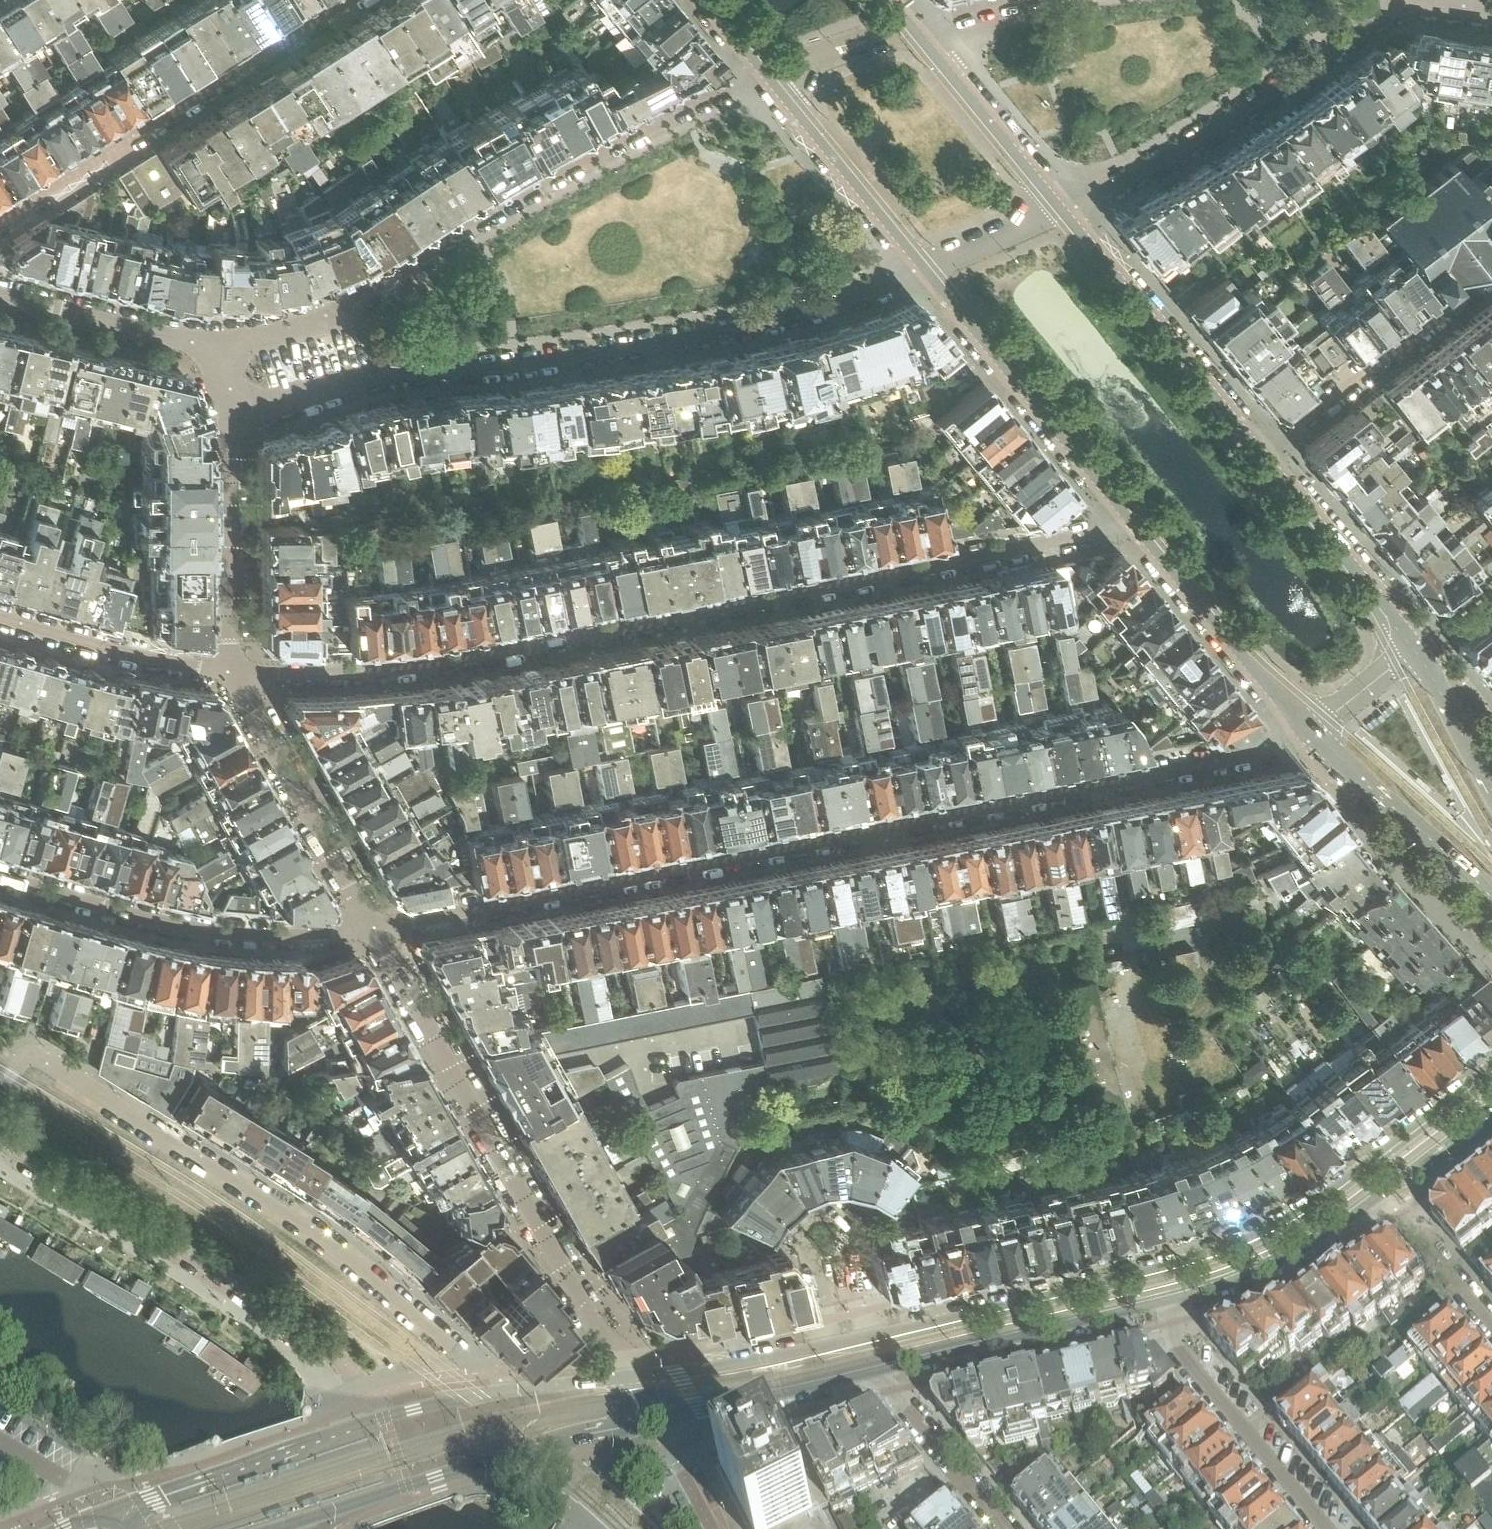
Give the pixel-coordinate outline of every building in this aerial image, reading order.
[(13,0),(5,0),(0,3),(0,26),(32,78),(41,73),(45,70),(30,45),(38,40),(13,0)] [(42,0),(13,0),(38,40),(48,34),(63,58),(73,52),(75,51),(42,0)] [(77,9),(72,0),(42,0),(75,51),(84,44),(87,43),(69,15),(77,9)] [(101,0),(72,0),(77,9),(87,3),(104,31),(117,24),(103,2),(101,0)] [(103,2),(117,24),(128,17),(117,0),(106,0),(103,2)] [(221,0),(199,0),(193,4),(223,51),(237,42),(245,37),(221,0)] [(252,0),(221,0),(245,37),(266,23),(252,0)] [(282,0),(252,0),(266,23),(288,10),(282,0)] [(288,10),(303,0),(282,0),(288,10)] [(411,0),(394,0),(382,7),(414,59),(429,82),(453,67),(411,0)] [(442,0),(411,0),(453,67),(468,57),(476,52),(468,40),(442,0)] [(478,0),(442,0),(468,40),(493,24),(486,13),(478,0)] [(486,13),(497,5),(513,29),(523,22),(508,0),(478,0),(486,13)] [(543,0),(508,0),(523,22),(548,6),(543,0)] [(615,0),(594,0),(603,10),(615,0)] [(657,0),(615,0),(603,10),(620,31),(657,0)] [(680,18),(666,0),(657,0),(620,31),(639,53),(640,51),(680,18)] [(556,2),(549,8),(554,14),(561,9),(556,2)] [(223,51),(193,4),(171,17),(201,64),(210,59),(223,51)] [(414,59),(382,7),(361,21),(392,70),(393,72),(414,59)] [(201,64),(171,17),(170,15),(149,29),(180,78),(190,71),(201,64)] [(712,56),(700,42),(689,29),(680,18),(640,51),(651,64),(665,88),(688,77),(688,76),(693,71),(699,72),(711,62),(712,56)] [(392,70),(361,21),(348,29),(340,34),(370,83),(392,70)] [(0,26),(0,64),(5,61),(20,86),(29,80),(32,78),(0,26)] [(180,78),(149,29),(128,42),(129,45),(159,91),(180,78)] [(370,83),(340,34),(332,40),(332,39),(318,48),(349,97),(370,83)] [(1443,94),(1452,41),(1453,40),(1416,34),(1415,42),(1406,41),(1405,49),(1399,48),(1398,53),(1397,52),(1397,57),(1403,58),(1402,63),(1403,68),(1412,70),(1411,82),(1425,84),(1424,93),(1442,96),(1443,94)] [(501,49),(495,40),(476,52),(468,57),(474,66),(501,49)] [(601,49),(595,41),(586,48),(592,56),(601,49)] [(1443,94),(1471,98),(1479,45),(1452,41),(1443,94)] [(137,105),(110,62),(100,68),(84,44),(75,51),(73,52),(115,119),(137,105)] [(1479,44),(1479,45),(1471,98),(1491,102),(1491,46),(1479,44)] [(159,91),(129,45),(108,59),(110,62),(137,105),(151,97),(150,96),(159,91)] [(1410,84),(1407,75),(1397,62),(1399,60),(1397,57),(1397,52),(1392,45),(1381,53),(1377,48),(1363,60),(1363,59),(1348,70),(1382,116),(1383,118),(1399,105),(1394,99),(1404,92),(1404,89),(1410,84)] [(349,97),(318,48),(305,56),(305,57),(299,60),(330,109),(349,97)] [(115,119),(73,52),(63,58),(61,59),(76,84),(66,90),(93,133),(115,119)] [(330,109),(299,60),(289,67),(288,67),(275,75),(305,124),(330,109)] [(640,100),(665,88),(651,64),(626,76),(620,67),(603,82),(594,71),(583,77),(605,118),(605,119),(620,111),(620,110),(640,100)] [(605,118),(583,77),(578,68),(576,67),(551,81),(580,132),(596,123),(605,118)] [(1382,116),(1348,70),(1348,71),(1335,81),(1334,81),(1320,91),(1352,137),(1353,137),(1359,138),(1367,132),(1368,126),(1382,116)] [(29,80),(45,108),(71,147),(71,148),(93,133),(66,90),(55,97),(41,73),(32,78),(29,80)] [(312,157),(296,131),(305,124),(275,75),(254,89),(280,131),(288,126),(292,132),(284,137),(301,164),(312,157)] [(580,132),(551,81),(549,77),(523,93),(553,146),(570,137),(580,132)] [(71,147),(45,108),(29,80),(20,86),(17,87),(32,111),(22,118),(49,161),(49,160),(71,147)] [(301,164),(284,137),(277,142),(273,135),(280,131),(254,89),(232,102),(263,152),(273,145),(286,166),(276,172),(279,177),(290,171),(298,166),(301,164)] [(1352,137),(1320,91),(1294,110),(1293,111),(1333,160),(1342,153),(1337,147),(1352,137)] [(553,146),(523,93),(497,107),(528,161),(538,156),(538,155),(553,146)] [(263,152),(232,102),(219,111),(211,116),(241,165),(263,152)] [(528,161),(497,107),(474,121),(468,110),(464,112),(502,176),(528,161)] [(22,118),(10,125),(0,109),(0,132),(27,175),(35,170),(49,161),(22,118)] [(1333,160),(1293,111),(1269,128),(1303,172),(1318,161),(1322,167),(1333,160)] [(502,176),(464,112),(462,113),(469,124),(457,132),(462,141),(450,149),(476,191),(502,176)] [(241,165),(211,116),(191,128),(231,185),(232,184),(227,176),(242,167),(241,165)] [(451,206),(416,150),(416,149),(413,144),(402,126),(394,131),(403,146),(402,151),(405,157),(406,159),(394,167),(428,220),(435,216),(444,210),(451,206)] [(1303,172),(1269,128),(1268,127),(1243,145),(1282,195),(1298,215),(1303,210),(1293,197),(1292,198),(1290,196),(1289,196),(1285,192),(1291,188),(1290,187),(1306,176),(1303,172)] [(231,185),(191,128),(178,137),(164,145),(163,147),(157,150),(181,189),(188,201),(210,187),(215,195),(227,188),(231,185)] [(0,132),(0,183),(4,190),(27,175),(0,132)] [(476,191),(450,149),(443,137),(430,145),(428,141),(416,149),(416,150),(451,206),(476,191)] [(1447,153),(1460,143),(1436,139),(1436,138),(1427,137),(1433,150),(1447,153)] [(1282,195),(1243,145),(1243,144),(1217,161),(1252,207),(1267,196),(1272,202),(1282,195)] [(1481,152),(1476,146),(1473,149),(1472,148),(1470,148),(1451,162),(1450,161),(1390,206),(1385,200),(1393,194),(1388,187),(1366,204),(1371,211),(1376,217),(1431,291),(1447,279),(1446,278),(1461,267),(1468,262),(1475,256),(1489,245),(1490,245),(1491,244),(1491,167),(1481,152)] [(1428,151),(1427,149),(1426,148),(1424,146),(1421,147),(1420,148),(1419,149),(1419,152),(1420,154),(1422,155),(1425,155),(1427,153),(1428,151)] [(1484,147),(1481,152),(1491,167),(1491,148),(1484,147)] [(157,150),(142,160),(167,198),(177,192),(187,209),(192,206),(188,201),(181,189),(157,150)] [(428,220),(394,167),(381,176),(366,153),(355,160),(357,164),(380,197),(387,193),(412,231),(413,231),(421,225),(428,220)] [(1424,167),(1420,161),(1415,155),(1406,162),(1415,173),(1424,167)] [(326,178),(312,157),(301,164),(298,166),(305,177),(310,173),(318,184),(326,178)] [(153,207),(167,198),(142,160),(129,168),(153,207)] [(1252,207),(1217,161),(1217,160),(1208,166),(1207,166),(1190,176),(1189,176),(1230,226),(1232,224),(1236,225),(1242,221),(1242,217),(1247,214),(1254,209),(1252,207)] [(405,236),(380,197),(357,164),(320,190),(331,206),(327,208),(317,193),(301,204),(297,206),(299,212),(303,225),(301,226),(322,279),(324,278),(331,281),(331,282),(340,277),(342,270),(351,266),(358,269),(358,268),(365,263),(366,263),(405,236)] [(129,168),(117,175),(137,205),(128,210),(138,217),(149,209),(153,207),(129,168)] [(279,177),(276,172),(267,177),(270,182),(272,181),(279,177)] [(1230,226),(1189,176),(1181,182),(1181,181),(1164,191),(1198,236),(1202,241),(1216,229),(1221,235),(1231,227),(1230,226)] [(268,197),(264,186),(257,190),(261,199),(268,197)] [(1198,236),(1164,191),(1147,201),(1146,200),(1137,206),(1139,210),(1176,254),(1198,236)] [(84,197),(82,204),(92,206),(94,195),(92,192),(84,197)] [(82,204),(84,197),(65,209),(81,214),(82,204)] [(224,214),(238,204),(233,197),(219,207),(224,214)] [(82,204),(81,214),(89,217),(92,206),(82,204)] [(146,298),(159,243),(161,234),(144,231),(149,209),(138,217),(133,238),(120,292),(146,298)] [(120,292),(133,238),(138,217),(128,210),(122,236),(119,236),(118,238),(107,235),(95,286),(120,292)] [(1181,260),(1176,254),(1139,210),(1132,214),(1123,212),(1116,217),(1115,225),(1125,237),(1125,238),(1135,250),(1146,262),(1151,268),(1150,269),(1154,273),(1167,262),(1172,267),(1181,260)] [(322,279),(301,226),(303,225),(299,212),(286,217),(287,221),(278,224),(282,233),(281,233),(283,237),(287,247),(293,292),(294,292),(294,290),(306,285),(306,286),(322,279)] [(1431,291),(1376,217),(1375,218),(1383,229),(1373,237),(1360,220),(1348,229),(1410,308),(1431,291)] [(183,236),(184,227),(185,220),(177,219),(175,235),(183,236)] [(47,220),(8,245),(8,246),(6,249),(4,248),(3,249),(0,251),(0,262),(3,263),(2,264),(16,267),(35,271),(47,220)] [(65,251),(71,227),(47,220),(35,271),(35,272),(71,280),(76,254),(65,251)] [(95,286),(107,235),(77,228),(71,227),(65,251),(76,254),(71,280),(72,280),(80,282),(95,286)] [(1410,308),(1348,229),(1338,237),(1364,272),(1354,280),(1358,284),(1388,324),(1410,308)] [(293,292),(287,247),(283,237),(256,241),(258,256),(262,304),(266,298),(265,296),(275,294),(275,295),(278,295),(278,297),(282,300),(289,298),(292,295),(291,293),(293,292)] [(174,304),(182,241),(173,240),(171,245),(159,243),(146,298),(174,304)] [(201,302),(204,252),(191,250),(192,243),(182,241),(174,304),(175,304),(195,307),(201,302)] [(233,302),(235,253),(236,248),(204,244),(204,252),(201,302),(202,300),(213,301),(213,302),(217,307),(217,308),(227,308),(233,303),(233,302)] [(262,304),(258,256),(235,253),(233,302),(252,303),(252,302),(261,303),(262,304)] [(1388,324),(1358,284),(1348,291),(1325,260),(1313,269),(1368,340),(1388,324)] [(1267,273),(1265,271),(1262,267),(1255,272),(1260,278),(1267,273)] [(1368,340),(1313,269),(1302,278),(1326,309),(1315,317),(1324,328),(1328,334),(1346,357),(1368,340)] [(1198,327),(1238,294),(1222,275),(1204,288),(1196,279),(1173,297),(1198,327)] [(1216,349),(1273,307),(1282,299),(1278,294),(1268,302),(1261,293),(1255,298),(1247,287),(1238,294),(1198,327),(1216,349)] [(945,340),(919,309),(907,305),(888,313),(910,364),(917,361),(926,357),(936,369),(955,353),(944,340),(945,340)] [(1216,349),(1234,371),(1277,338),(1283,333),(1275,323),(1282,318),(1273,307),(1216,349)] [(1488,309),(1467,325),(1491,358),(1491,314),(1488,309)] [(934,382),(917,361),(910,364),(888,313),(878,317),(877,317),(900,389),(915,435),(932,421),(931,420),(927,410),(945,396),(934,382)] [(1303,332),(1316,322),(1309,314),(1297,324),(1303,332)] [(900,389),(877,317),(861,322),(868,345),(879,382),(883,394),(900,389)] [(443,328),(441,319),(427,322),(429,331),(443,328)] [(879,382),(868,345),(861,322),(850,326),(833,331),(850,390),(868,385),(879,382)] [(1487,364),(1491,360),(1491,358),(1467,325),(1447,340),(1481,382),(1489,376),(1491,380),(1491,371),(1487,364)] [(1252,393),(1304,354),(1315,345),(1328,334),(1324,328),(1299,347),(1295,342),(1286,349),(1277,338),(1234,371),(1240,378),(1240,379),(1245,385),(1246,385),(1252,393)] [(35,338),(6,331),(0,358),(0,396),(7,398),(14,399),(13,403),(11,403),(9,404),(3,429),(13,431),(35,338)] [(850,390),(833,331),(815,336),(805,339),(827,415),(834,413),(829,397),(850,390)] [(1346,357),(1328,334),(1315,345),(1320,351),(1330,365),(1332,368),(1334,366),(1334,365),(1344,357),(1345,358),(1346,357)] [(48,407),(63,345),(35,338),(13,431),(19,433),(21,433),(23,423),(27,421),(29,409),(28,407),(27,407),(25,406),(26,403),(32,405),(33,403),(48,407)] [(827,415),(805,339),(763,349),(764,349),(777,407),(779,416),(801,411),(800,406),(815,402),(820,417),(822,423),(828,421),(827,415)] [(1481,382),(1447,340),(1425,357),(1458,401),(1464,408),(1486,437),(1488,435),(1482,427),(1491,419),(1491,397),(1481,382)] [(72,426),(90,351),(74,347),(63,344),(63,345),(48,407),(41,438),(54,441),(58,423),(72,426)] [(777,407),(764,349),(735,355),(746,414),(777,407)] [(105,410),(118,358),(101,354),(102,354),(91,351),(90,351),(72,426),(74,427),(69,446),(84,449),(89,425),(88,421),(92,406),(105,410)] [(1330,365),(1320,351),(1312,358),(1322,371),(1330,365)] [(1276,410),(1313,382),(1303,371),(1311,363),(1304,354),(1252,393),(1258,401),(1265,409),(1267,410),(1267,409),(1274,410),(1276,411),(1276,410)] [(746,414),(735,355),(706,361),(717,420),(746,414)] [(133,424),(139,396),(146,364),(118,357),(118,358),(105,410),(121,413),(119,420),(133,424)] [(1452,406),(1458,401),(1425,357),(1405,373),(1439,417),(1448,409),(1470,439),(1461,446),(1466,452),(1486,437),(1464,408),(1457,413),(1452,406)] [(717,420),(706,361),(705,361),(705,362),(678,367),(687,425),(717,420)] [(191,392),(185,378),(184,375),(182,373),(180,372),(170,370),(147,365),(147,364),(146,364),(139,396),(148,416),(192,400),(190,393),(191,392)] [(687,425),(678,367),(677,367),(658,370),(650,372),(659,430),(663,429),(687,425)] [(659,430),(650,372),(650,371),(622,376),(622,377),(630,434),(659,430)] [(1439,417),(1405,373),(1382,390),(1393,405),(1416,435),(1439,417)] [(602,438),(630,434),(622,377),(613,378),(613,377),(595,380),(602,438)] [(602,438),(595,380),(594,380),(594,381),(566,384),(574,440),(574,443),(602,438)] [(949,442),(997,404),(980,382),(979,383),(958,399),(951,391),(945,396),(927,410),(931,420),(932,421),(949,442)] [(574,440),(566,384),(539,388),(547,443),(548,450),(560,449),(559,441),(574,440)] [(547,443),(539,388),(539,389),(519,391),(519,392),(509,393),(517,454),(518,454),(532,453),(531,445),(547,443)] [(517,454),(509,393),(499,394),(499,393),(479,395),(489,450),(501,449),(502,456),(503,456),(504,462),(519,460),(518,454),(517,454)] [(1385,402),(1378,394),(1371,399),(1378,408),(1385,402)] [(489,450),(479,395),(451,396),(451,397),(454,452),(472,450),(473,457),(483,457),(487,484),(493,483),(489,450)] [(454,452),(451,397),(450,397),(440,398),(440,397),(422,399),(422,398),(419,399),(427,458),(442,457),(442,458),(455,456),(454,452)] [(427,458),(419,399),(416,399),(416,398),(409,400),(392,404),(405,459),(419,458),(419,459),(427,458)] [(200,420),(194,401),(193,402),(192,400),(148,416),(138,420),(144,439),(200,438),(200,421),(200,420)] [(405,459),(392,404),(392,403),(381,405),(364,409),(377,465),(403,461),(404,461),(405,459)] [(967,463),(1014,425),(997,404),(949,442),(967,463)] [(377,465),(364,409),(346,415),(347,415),(335,419),(335,423),(349,471),(377,465)] [(1321,476),(1368,439),(1363,433),(1369,428),(1369,424),(1357,410),(1339,424),(1338,423),(1308,447),(1306,459),(1307,459),(1313,466),(1313,467),(1317,472),(1318,472),(1321,476)] [(349,471),(335,423),(330,422),(330,421),(322,423),(322,424),(319,427),(318,428),(309,431),(310,433),(309,433),(324,490),(334,488),(333,483),(349,480),(347,472),(349,471)] [(984,484),(1031,446),(1014,425),(967,463),(984,484)] [(324,490),(309,433),(300,435),(296,433),(295,433),(288,434),(288,435),(284,438),(283,438),(283,439),(282,439),(292,497),(309,494),(312,515),(326,512),(322,491),(324,490)] [(201,467),(201,449),(202,449),(201,438),(200,438),(144,439),(139,438),(139,450),(138,450),(138,467),(201,467)] [(292,497),(282,439),(265,442),(258,451),(258,501),(258,525),(299,527),(298,524),(277,524),(276,500),(292,497)] [(1340,499),(1388,458),(1380,448),(1376,451),(1368,441),(1369,440),(1368,439),(1321,476),(1322,477),(1322,478),(1334,492),(1340,499)] [(1395,460),(1406,451),(1408,449),(1405,445),(1391,455),(1395,460)] [(984,484),(1001,504),(1048,467),(1031,446),(984,484)] [(1417,453),(1425,463),(1434,457),(1426,446),(1417,453)] [(912,545),(901,496),(894,497),(892,486),(898,485),(891,448),(879,451),(887,493),(874,496),(885,550),(911,545),(912,545)] [(935,508),(931,488),(916,491),(908,454),(895,457),(893,448),(891,448),(898,485),(903,484),(904,489),(908,488),(909,493),(900,495),(901,496),(912,545),(942,540),(935,508)] [(885,550),(874,496),(863,498),(854,455),(839,458),(847,494),(856,492),(858,503),(850,505),(861,555),(885,550)] [(861,555),(850,505),(842,506),(840,495),(847,494),(839,458),(826,460),(835,503),(823,505),(835,560),(861,556),(861,555)] [(1401,482),(1393,472),(1397,469),(1388,458),(1340,499),(1345,505),(1356,519),(1401,482)] [(835,560),(823,505),(812,508),(803,465),(789,467),(798,510),(809,565),(835,560)] [(61,480),(64,468),(56,466),(52,478),(61,480)] [(201,486),(201,467),(138,467),(139,483),(132,484),(132,498),(150,498),(201,498),(202,498),(202,486),(201,486)] [(809,565),(798,510),(789,467),(775,470),(785,515),(774,517),(784,570),(784,571),(800,568),(800,567),(809,565)] [(1077,502),(1071,494),(1069,492),(1048,467),(1001,504),(1018,524),(1020,524),(1032,522),(1034,522),(1034,521),(1057,502),(1063,513),(1064,513),(1070,514),(1077,508),(1076,508),(1077,502)] [(709,480),(706,468),(697,470),(700,482),(709,480)] [(699,486),(699,483),(697,475),(669,481),(671,492),(699,486)] [(784,570),(774,517),(762,520),(752,475),(739,479),(741,490),(746,514),(748,521),(758,576),(784,570)] [(1374,542),(1438,491),(1435,487),(1425,496),(1427,499),(1424,501),(1420,496),(1415,491),(1411,494),(1401,482),(1356,519),(1368,534),(1374,542)] [(1491,485),(1469,501),(1483,520),(1471,530),(1474,534),(1487,524),(1490,528),(1482,534),(1491,547),(1491,486),(1491,485)] [(758,576),(748,521),(746,514),(741,490),(717,495),(717,492),(713,493),(720,526),(731,581),(742,579),(758,576)] [(1392,563),(1441,524),(1431,513),(1432,512),(1427,505),(1440,493),(1438,491),(1374,542),(1381,550),(1392,563)] [(596,507),(595,502),(594,497),(583,498),(585,509),(588,508),(596,507)] [(201,515),(201,498),(150,498),(150,513),(133,513),(134,528),(202,528),(202,527),(202,515),(201,515)] [(585,509),(583,498),(571,500),(572,511),(585,509)] [(48,505),(38,502),(37,504),(34,518),(32,517),(28,532),(18,529),(16,536),(0,590),(0,593),(15,597),(23,599),(48,505)] [(942,540),(992,530),(1004,527),(1000,522),(1004,521),(995,509),(971,529),(951,504),(935,508),(942,540)] [(43,605),(58,551),(47,548),(49,541),(51,542),(56,523),(54,523),(58,508),(48,505),(23,599),(27,600),(43,605)] [(603,590),(596,552),(593,543),(593,540),(602,538),(599,521),(598,519),(590,520),(588,508),(585,509),(572,511),(578,542),(567,545),(576,590),(581,611),(607,606),(603,590)] [(64,611),(90,517),(81,514),(80,516),(76,529),(75,528),(70,544),(61,541),(58,551),(43,605),(58,609),(64,611)] [(576,590),(567,545),(555,547),(549,515),(535,518),(550,590),(556,616),(581,611),(576,590)] [(94,590),(101,567),(102,564),(89,560),(91,553),(93,553),(98,535),(101,520),(90,517),(64,611),(70,612),(86,617),(94,590)] [(550,590),(535,518),(522,520),(531,565),(521,567),(532,621),(556,616),(550,590)] [(731,581),(720,526),(708,529),(707,522),(695,524),(707,586),(731,581)] [(707,586),(695,524),(683,527),(687,544),(672,547),(680,591),(707,586)] [(1410,584),(1459,546),(1463,543),(1466,546),(1476,538),(1473,535),(1474,534),(1471,530),(1456,542),(1441,524),(1392,563),(1410,584)] [(323,562),(323,539),(314,539),(314,533),(300,533),(299,527),(258,525),(258,535),(259,564),(313,564),(341,564),(341,562),(323,562)] [(532,621),(521,567),(508,570),(499,525),(486,528),(506,626),(532,621)] [(202,557),(202,538),(202,528),(134,528),(134,542),(151,542),(151,557),(202,557)] [(506,626),(486,528),(473,530),(481,575),(471,577),(481,631),(506,626)] [(16,536),(0,532),(0,590),(16,536)] [(680,591),(672,547),(659,550),(655,532),(643,534),(647,552),(655,596),(680,591)] [(481,631),(471,577),(459,580),(450,535),(436,537),(446,590),(455,636),(464,634),(481,631)] [(446,590),(436,537),(423,538),(429,585),(419,586),(425,641),(455,636),(446,590)] [(655,596),(647,552),(634,555),(631,537),(620,539),(632,601),(655,596)] [(632,601),(620,539),(606,542),(607,549),(596,552),(603,590),(607,606),(632,601)] [(425,641),(419,586),(408,586),(403,541),(388,542),(391,580),(392,588),(397,645),(425,641)] [(397,645),(392,588),(391,580),(388,542),(374,544),(378,589),(369,590),(373,647),(397,645)] [(1465,578),(1477,568),(1459,546),(1410,584),(1409,585),(1422,600),(1422,601),(1434,602),(1439,599),(1447,593),(1446,593),(1453,587),(1453,588),(1461,582),(1465,578)] [(1095,610),(1137,575),(1119,554),(1109,563),(1103,556),(1093,558),(1089,566),(1079,566),(1078,575),(1084,582),(1077,588),(1095,610)] [(202,599),(202,567),(202,557),(151,557),(125,557),(125,575),(127,576),(133,576),(133,578),(141,578),(141,599),(149,598),(148,608),(202,607),(202,599)] [(355,583),(353,563),(341,564),(313,564),(259,564),(259,575),(259,591),(315,590),(342,590),(369,590),(367,581),(355,583)] [(1077,626),(1074,611),(1071,590),(1064,564),(1053,567),(1067,634),(1077,626)] [(117,608),(123,590),(127,576),(125,575),(101,567),(94,590),(86,617),(102,621),(103,621),(111,623),(111,624),(113,624),(117,608)] [(1067,634),(1053,567),(1027,572),(1038,626),(1049,624),(1058,667),(1071,664),(1073,664),(1069,644),(1067,634)] [(1038,626),(1027,572),(1001,577),(1003,590),(1021,675),(1033,672),(1025,628),(1038,626)] [(1113,632),(1155,598),(1156,597),(1138,575),(1137,575),(1095,610),(1113,632)] [(1021,675),(1003,590),(1001,577),(977,582),(988,636),(1000,634),(1008,677),(1017,676),(1021,675)] [(988,636),(977,582),(952,588),(971,685),(985,682),(976,639),(988,636)] [(971,685),(952,588),(951,588),(951,587),(926,592),(937,646),(948,644),(956,688),(971,685)] [(316,617),(315,590),(259,591),(259,611),(259,617),(316,617)] [(346,649),(342,596),(335,597),(335,596),(319,596),(319,591),(342,591),(342,590),(315,590),(316,617),(318,649),(318,650),(346,649)] [(373,647),(369,590),(342,590),(342,591),(343,590),(343,596),(342,596),(346,649),(347,649),(373,647)] [(937,646),(926,592),(901,597),(920,695),(933,693),(934,693),(925,648),(937,646)] [(920,695),(901,597),(875,602),(886,656),(897,653),(906,697),(918,695),(920,695)] [(1130,654),(1174,619),(1173,618),(1173,619),(1155,598),(1113,632),(1130,654)] [(873,658),(886,656),(875,602),(850,608),(867,705),(882,702),(873,658)] [(203,634),(202,618),(202,607),(148,608),(117,608),(113,624),(149,633),(159,635),(181,639),(194,641),(203,634)] [(867,705),(850,608),(850,607),(825,612),(835,666),(846,664),(854,707),(867,705)] [(835,666),(825,612),(823,612),(823,613),(798,618),(798,617),(788,620),(792,643),(803,641),(811,684),(817,715),(832,712),(824,668),(835,666)] [(318,649),(316,617),(259,617),(259,620),(260,620),(260,640),(260,641),(267,648),(305,650),(318,649)] [(1491,653),(1491,618),(1466,638),(1465,639),(1464,641),(1463,641),(1462,649),(1463,649),(1465,651),(1464,652),(1470,658),(1476,665),(1475,665),(1476,666),(1491,653)] [(1208,662),(1191,641),(1174,619),(1130,654),(1121,661),(1156,704),(1166,697),(1208,662)] [(811,684),(803,641),(792,643),(788,620),(771,623),(781,677),(783,687),(784,689),(811,684)] [(781,677),(771,623),(743,628),(763,726),(777,723),(768,679),(781,677)] [(763,726),(743,628),(716,634),(727,688),(739,685),(747,729),(749,728),(763,726)] [(727,688),(716,634),(689,639),(700,693),(710,691),(712,698),(702,700),(709,736),(711,736),(725,733),(719,701),(718,701),(716,690),(727,688)] [(1078,637),(1069,645),(1077,654),(1086,647),(1078,637)] [(700,693),(689,639),(664,644),(674,698),(700,693)] [(674,698),(664,644),(639,649),(649,703),(674,698)] [(35,659),(28,657),(28,656),(25,651),(25,650),(17,648),(12,651),(11,651),(11,652),(0,690),(0,702),(22,708),(35,659)] [(11,652),(0,649),(0,690),(11,652)] [(658,746),(649,703),(639,649),(586,659),(600,728),(605,756),(608,756),(621,753),(645,749),(658,746)] [(1476,666),(1481,672),(1486,679),(1487,679),(1491,685),(1491,653),(1476,666)] [(45,715),(59,666),(60,665),(59,665),(56,660),(57,659),(48,657),(43,660),(43,661),(35,659),(22,708),(45,715)] [(600,728),(586,659),(560,664),(579,759),(593,756),(588,731),(600,728)] [(1119,757),(1110,711),(1107,703),(1095,705),(1087,670),(1080,662),(1073,664),(1071,664),(1092,762),(1114,757),(1117,757),(1119,757)] [(1184,718),(1226,685),(1227,684),(1208,662),(1166,697),(1167,698),(1167,702),(1172,707),(1176,708),(1184,718)] [(579,759),(560,664),(536,669),(546,725),(547,726),(559,723),(567,761),(579,759)] [(1092,762),(1071,664),(1058,667),(1066,710),(1053,713),(1064,768),(1066,768),(1066,767),(1092,762)] [(69,722),(83,673),(82,672),(59,666),(45,715),(59,719),(57,726),(67,729),(69,722)] [(95,730),(106,679),(99,677),(99,676),(96,671),(88,668),(88,669),(82,671),(82,672),(83,673),(69,722),(83,726),(95,730)] [(546,725),(536,669),(513,674),(518,705),(505,707),(510,736),(535,731),(534,727),(546,725)] [(1064,768),(1053,713),(1042,715),(1033,672),(1021,675),(1039,773),(1064,768)] [(505,707),(518,705),(513,674),(511,674),(511,675),(499,677),(475,681),(486,737),(499,735),(499,738),(510,736),(505,707)] [(1039,773),(1021,675),(1017,676),(1018,683),(1009,685),(1016,721),(1003,723),(1014,777),(1014,778),(1039,773)] [(121,731),(132,679),(119,676),(119,677),(114,680),(114,681),(106,679),(95,730),(105,733),(120,735),(121,731)] [(133,733),(124,779),(136,781),(140,768),(146,742),(147,735),(148,732),(156,684),(132,679),(121,731),(133,733)] [(486,737),(475,681),(452,686),(458,728),(461,746),(487,741),(486,737)] [(1014,777),(1003,723),(993,725),(985,682),(971,685),(989,782),(1014,777)] [(168,728),(170,731),(177,688),(156,684),(148,732),(156,732),(154,741),(166,741),(168,728)] [(989,782),(971,685),(956,688),(965,730),(952,733),(963,787),(989,782)] [(1251,714),(1226,685),(1184,718),(1202,740),(1242,732),(1254,722),(1253,717),(1251,714)] [(458,728),(452,686),(450,686),(420,690),(424,733),(443,731),(444,737),(448,764),(453,763),(464,761),(461,746),(458,728)] [(173,737),(221,710),(213,696),(207,692),(177,688),(170,731),(173,737)] [(424,733),(420,690),(418,691),(392,693),(398,731),(399,740),(410,739),(411,742),(413,753),(414,765),(427,758),(424,733)] [(338,717),(369,701),(376,714),(379,712),(383,721),(387,729),(384,731),(398,731),(392,693),(356,696),(356,697),(329,698),(311,699),(289,699),(289,698),(284,707),(300,737),(338,717)] [(963,787),(952,733),(941,735),(933,693),(920,695),(918,695),(937,793),(963,787)] [(937,793),(918,695),(906,697),(905,697),(914,742),(900,744),(910,798),(921,796),(928,795),(937,793)] [(312,759),(383,721),(379,712),(376,714),(369,701),(338,717),(300,737),(312,759)] [(910,798),(900,744),(889,746),(881,704),(882,703),(882,702),(867,705),(885,803),(895,801),(902,800),(910,798)] [(885,803),(867,705),(854,707),(853,708),(861,752),(849,754),(850,755),(860,809),(860,808),(885,803)] [(147,780),(233,733),(233,732),(221,710),(208,718),(173,737),(179,747),(140,768),(146,780),(147,780)] [(860,809),(850,755),(837,757),(830,718),(837,717),(838,721),(843,720),(841,710),(832,712),(817,715),(816,716),(834,814),(860,809)] [(1142,752),(1131,724),(1120,710),(1110,711),(1119,757),(1142,752)] [(816,716),(790,721),(799,765),(809,819),(834,814),(816,716)] [(375,757),(398,745),(395,740),(399,740),(398,731),(384,731),(387,729),(383,721),(312,759),(326,783),(375,757)] [(809,819),(799,765),(785,767),(777,723),(763,726),(782,824),(809,819)] [(1173,734),(1182,727),(1179,723),(1170,731),(1173,734)] [(782,824),(763,726),(749,728),(758,772),(746,774),(757,829),(782,824)] [(684,741),(681,729),(673,730),(675,743),(684,741)] [(192,771),(198,781),(246,755),(233,733),(147,780),(154,792),(189,774),(188,773),(192,771)] [(757,829),(746,774),(745,775),(743,764),(732,766),(725,733),(711,736),(730,834),(757,829)] [(1174,746),(1165,734),(1161,737),(1168,747),(1174,746)] [(730,834),(711,736),(709,736),(697,739),(704,775),(692,777),(693,783),(703,840),(730,834)] [(1168,747),(1161,737),(1157,740),(1163,748),(1168,747)] [(1163,748),(1157,740),(1150,746),(1153,750),(1163,748)] [(24,754),(27,745),(12,741),(9,749),(24,754)] [(703,840),(693,783),(681,786),(673,743),(659,745),(678,845),(703,840)] [(338,806),(410,767),(411,767),(414,765),(413,753),(404,756),(398,745),(375,757),(326,783),(338,806)] [(659,745),(658,746),(645,749),(653,791),(642,793),(653,850),(678,845),(659,745)] [(9,749),(0,746),(0,782),(9,749)] [(12,796),(24,754),(9,749),(0,782),(0,850),(8,853),(23,799),(12,796)] [(653,850),(642,793),(629,796),(621,753),(608,756),(627,855),(653,850)] [(170,824),(257,776),(246,755),(198,781),(204,792),(165,814),(170,824)] [(608,756),(605,756),(594,759),(602,801),(591,803),(601,860),(627,855),(608,756)] [(460,774),(456,775),(453,763),(448,764),(427,758),(414,765),(411,767),(410,767),(338,806),(339,807),(351,829),(432,787),(440,783),(443,789),(462,785),(460,774)] [(33,860),(60,764),(47,760),(35,803),(23,799),(8,853),(33,860)] [(58,867),(75,804),(62,801),(72,767),(60,764),(33,860),(58,867)] [(94,773),(96,766),(88,764),(86,771),(94,773)] [(601,860),(591,803),(580,805),(572,764),(557,767),(575,865),(601,860)] [(575,865),(557,767),(543,770),(551,812),(539,815),(549,870),(575,865)] [(479,770),(460,774),(462,785),(478,782),(490,779),(494,779),(492,768),(489,768),(479,770)] [(1263,820),(1308,784),(1309,784),(1301,774),(1292,771),(1276,774),(1251,779),(1253,803),(1251,805),(1263,820)] [(549,870),(539,815),(526,817),(518,774),(506,776),(524,875),(532,873),(549,870)] [(83,874),(110,779),(97,775),(88,808),(75,804),(58,867),(83,874)] [(213,834),(272,802),(257,776),(170,824),(184,850),(213,834)] [(524,875),(506,776),(494,779),(490,779),(499,823),(486,826),(497,880),(524,875)] [(110,779),(83,874),(108,882),(123,828),(111,824),(124,779),(111,777),(110,779)] [(1253,803),(1251,779),(1209,788),(1217,826),(1226,824),(1224,811),(1232,810),(1233,813),(1238,812),(1237,808),(1251,805),(1253,803)] [(133,889),(156,811),(159,803),(158,803),(153,792),(148,784),(137,782),(134,792),(144,795),(134,831),(131,830),(123,828),(108,882),(132,889),(133,889)] [(497,880),(486,826),(481,795),(478,784),(463,787),(462,785),(443,789),(457,814),(460,824),(460,837),(461,848),(464,864),(468,863),(471,885),(497,880)] [(1281,843),(1327,807),(1321,799),(1315,791),(1314,791),(1308,784),(1263,820),(1281,843)] [(409,815),(439,798),(432,787),(351,829),(353,831),(366,854),(416,826),(409,815)] [(1226,870),(1217,826),(1209,788),(1177,794),(1188,849),(1192,848),(1205,846),(1211,873),(1226,870)] [(1188,849),(1177,794),(1148,800),(1160,854),(1164,853),(1178,851),(1183,878),(1197,875),(1192,848),(1188,849)] [(1160,854),(1148,800),(1123,805),(1134,860),(1137,860),(1149,857),(1154,884),(1170,881),(1164,853),(1160,854)] [(194,875),(282,828),(285,826),(272,802),(213,834),(220,845),(190,864),(194,875)] [(1134,860),(1123,805),(1101,809),(1101,810),(1098,811),(1107,856),(1108,856),(1108,857),(1107,857),(1109,864),(1122,862),(1128,890),(1142,887),(1137,860),(1134,860)] [(1319,848),(1343,833),(1346,831),(1346,830),(1340,822),(1340,821),(1333,814),(1327,807),(1281,843),(1295,860),(1300,858),(1319,848)] [(1109,864),(1107,857),(1108,857),(1108,856),(1107,856),(1098,811),(1101,810),(1101,809),(1072,815),(1083,871),(1093,869),(1097,876),(1105,918),(1119,915),(1109,864)] [(159,896),(171,850),(173,845),(182,847),(183,850),(184,850),(170,824),(165,814),(156,811),(133,889),(157,895),(159,896)] [(1083,871),(1072,815),(1056,819),(1047,821),(1067,925),(1079,923),(1077,916),(1078,915),(1070,873),(1083,871)] [(440,861),(461,848),(460,837),(452,842),(445,830),(439,834),(431,819),(416,827),(416,826),(366,854),(366,855),(379,878),(404,864),(409,874),(420,867),(422,871),(440,861)] [(1067,925),(1047,821),(1038,822),(1037,822),(1021,826),(1020,826),(1032,881),(1043,879),(1045,883),(1052,921),(1054,920),(1055,928),(1067,925)] [(1032,881),(1020,826),(1005,829),(995,831),(1016,935),(1028,933),(1027,925),(1028,925),(1020,884),(1032,881)] [(305,871),(296,853),(297,847),(292,838),(286,837),(282,828),(194,875),(196,882),(199,890),(236,869),(241,878),(242,877),(247,879),(253,890),(281,873),(286,883),(305,871)] [(1016,935),(995,831),(970,835),(970,836),(981,888),(981,890),(993,887),(1001,930),(1003,930),(1004,938),(1016,935)] [(1315,890),(1360,853),(1359,852),(1360,849),(1359,846),(1358,843),(1356,842),(1353,841),(1350,841),(1349,840),(1348,839),(1348,840),(1343,833),(1319,848),(1300,858),(1295,860),(1266,874),(1275,885),(1290,873),(1295,878),(1301,873),(1315,890)] [(981,888),(970,836),(954,839),(942,841),(960,928),(975,925),(968,891),(981,888)] [(960,928),(942,841),(930,844),(915,847),(926,900),(938,898),(945,931),(960,928)] [(926,900),(915,847),(890,852),(906,942),(907,942),(910,956),(922,953),(920,940),(912,903),(926,900)] [(471,885),(468,863),(464,864),(461,848),(440,861),(422,871),(420,867),(409,874),(404,864),(379,878),(380,879),(389,896),(397,900),(438,892),(439,892),(451,889),(471,885)] [(196,882),(194,875),(190,864),(186,855),(171,850),(159,896),(201,905),(201,895),(199,890),(196,882)] [(906,942),(890,852),(862,857),(872,910),(886,908),(893,945),(906,942)] [(1334,908),(1380,870),(1371,859),(1370,859),(1369,858),(1368,858),(1365,860),(1360,854),(1360,853),(1315,890),(1292,908),(1296,913),(1313,900),(1315,904),(1319,901),(1332,910),(1334,908)] [(1255,879),(1247,861),(1246,862),(1242,854),(1228,862),(1230,871),(1226,873),(1229,889),(1255,879)] [(860,913),(872,910),(862,857),(836,862),(846,915),(852,914),(853,921),(847,923),(856,967),(869,965),(868,958),(869,958),(860,913)] [(842,924),(840,916),(846,915),(836,862),(809,868),(819,920),(832,918),(841,964),(843,963),(844,970),(856,967),(847,923),(842,924)] [(805,923),(819,920),(809,868),(782,873),(802,977),(816,975),(805,923)] [(326,900),(309,869),(305,871),(286,883),(281,873),(253,890),(254,892),(249,894),(227,892),(220,907),(266,912),(307,911),(319,911),(320,912),(327,901),(326,900)] [(1368,946),(1413,907),(1394,885),(1380,870),(1334,908),(1368,946)] [(802,977),(782,873),(756,878),(767,932),(778,930),(788,980),(802,977)] [(756,878),(730,884),(750,988),(764,985),(754,934),(767,932),(756,878)] [(735,982),(723,984),(725,993),(737,991),(750,988),(730,884),(704,889),(715,942),(727,940),(735,982)] [(704,889),(703,889),(677,894),(686,939),(689,954),(698,998),(711,995),(709,985),(710,985),(703,945),(715,942),(704,889)] [(681,955),(678,941),(686,939),(677,894),(653,899),(664,953),(676,951),(683,991),(685,991),(687,1001),(698,998),(689,954),(681,955)] [(652,955),(664,953),(653,899),(626,904),(637,957),(646,955),(648,965),(639,966),(648,1008),(660,1006),(658,999),(660,998),(652,955)] [(13,905),(0,901),(0,949),(13,905)] [(1199,914),(1193,901),(1147,911),(1150,925),(1199,914)] [(628,958),(637,957),(626,904),(601,909),(612,963),(624,961),(632,1003),(633,1003),(635,1011),(648,1008),(639,966),(630,968),(628,958)] [(39,912),(29,909),(13,905),(0,949),(0,959),(11,962),(0,1002),(0,1012),(9,1015),(21,974),(16,973),(18,966),(17,963),(23,965),(39,912)] [(1399,982),(1445,943),(1413,907),(1368,946),(1399,982)] [(600,965),(612,963),(601,909),(593,911),(593,910),(585,912),(576,914),(586,968),(595,966),(596,974),(588,976),(596,1019),(610,1016),(602,973),(601,973),(600,965)] [(50,973),(66,920),(49,915),(39,912),(23,965),(29,967),(27,976),(21,974),(9,1015),(23,1019),(35,978),(37,969),(50,973)] [(586,968),(576,914),(566,916),(558,917),(550,919),(560,973),(573,970),(582,1018),(583,1021),(596,1019),(588,976),(580,977),(578,970),(586,968)] [(560,973),(550,919),(549,919),(547,919),(535,922),(533,922),(524,924),(522,924),(522,925),(510,927),(510,926),(508,927),(512,954),(528,951),(533,977),(560,973)] [(54,1008),(48,1027),(62,1030),(74,1034),(87,993),(74,989),(73,989),(91,927),(81,924),(66,920),(50,973),(41,1003),(54,1008)] [(102,988),(117,935),(91,927),(73,989),(74,989),(76,980),(102,988)] [(512,954),(508,927),(499,929),(490,931),(439,940),(439,941),(423,944),(419,951),(430,972),(437,968),(512,954)] [(1270,942),(1263,932),(1261,929),(1253,934),(1260,946),(1270,942)] [(115,1002),(114,1006),(105,1041),(104,1043),(123,1048),(145,943),(117,935),(102,988),(115,992),(115,997),(115,1002)] [(977,944),(976,937),(962,940),(963,946),(977,944)] [(1285,963),(1279,955),(1270,942),(1246,957),(1264,980),(1285,963)] [(163,1004),(173,949),(145,943),(123,1048),(154,1056),(158,1035),(140,1030),(145,1010),(149,1001),(163,1004)] [(1473,966),(1472,966),(1452,944),(1449,947),(1438,955),(1460,979),(1442,992),(1443,994),(1477,1037),(1491,1025),(1491,988),(1473,966)] [(187,1064),(202,954),(199,954),(173,949),(163,1004),(176,1006),(177,1016),(171,1061),(187,1064)] [(1197,963),(1194,949),(1166,955),(1169,969),(1197,963)] [(528,951),(512,954),(437,968),(442,993),(521,979),(533,977),(528,951)] [(1354,967),(1364,958),(1359,953),(1350,962),(1354,967)] [(207,1021),(211,1010),(224,1012),(227,957),(202,954),(187,1064),(193,1066),(202,1067),(207,1021)] [(319,1004),(369,977),(368,975),(360,961),(360,960),(350,956),(304,972),(305,996),(305,1000),(318,1002),(319,1004)] [(251,1072),(253,1004),(254,959),(227,957),(224,1012),(237,1013),(236,1071),(251,1072)] [(267,1074),(268,1015),(281,1016),(280,997),(279,960),(254,959),(253,1004),(251,1072),(267,1074)] [(305,996),(304,972),(304,967),(298,961),(279,960),(280,997),(305,996)] [(1434,978),(1426,967),(1417,975),(1424,985),(1434,978)] [(1403,1029),(1390,1012),(1377,1022),(1339,971),(1331,978),(1370,1030),(1376,1037),(1413,1085),(1426,1075),(1427,1075),(1434,1070),(1403,1029)] [(1101,973),(1060,984),(1098,1134),(1099,1134),(1106,1133),(1108,1141),(1124,1137),(1121,1128),(1126,1127),(1112,1076),(1108,1058),(1096,1012),(1091,991),(1089,983),(1103,980),(1101,973)] [(836,1069),(818,975),(816,975),(802,977),(788,980),(764,985),(750,988),(737,991),(725,993),(711,995),(698,998),(687,1001),(660,1006),(648,1008),(635,1011),(610,1016),(596,1019),(583,1021),(570,1024),(522,1031),(523,1035),(544,1053),(753,1011),(754,1016),(761,1053),(763,1061),(723,1069),(718,1048),(671,1058),(675,1079),(672,1083),(677,1095),(646,1108),(635,1087),(628,1065),(628,1064),(604,1077),(604,1078),(615,1097),(593,1110),(598,1118),(619,1106),(622,1110),(600,1123),(605,1131),(626,1119),(631,1128),(641,1146),(644,1151),(648,1160),(677,1210),(671,1213),(680,1229),(693,1232),(697,1222),(704,1207),(735,1147),(740,1149),(772,1111),(769,1107),(758,1090),(815,1080),(836,1069)] [(282,1052),(381,999),(369,977),(319,1004),(324,1012),(281,1035),(282,1052)] [(526,1005),(521,979),(442,993),(456,1019),(517,1006),(526,1005)] [(1477,1037),(1443,994),(1421,1010),(1423,1013),(1454,1054),(1462,1048),(1462,1047),(1476,1037),(1477,1037)] [(342,1049),(394,1022),(392,1020),(393,1020),(381,999),(282,1052),(283,1067),(318,1048),(329,1041),(337,1055),(342,1049)] [(523,1035),(522,1031),(517,1006),(456,1019),(470,1044),(471,1044),(471,1046),(523,1035)] [(574,1013),(568,1015),(570,1024),(583,1021),(582,1018),(579,1018),(574,1013)] [(1454,1054),(1423,1013),(1403,1029),(1434,1070),(1441,1064),(1454,1054)] [(413,1055),(407,1044),(406,1044),(397,1028),(394,1022),(342,1049),(345,1054),(348,1068),(414,1057),(413,1055)] [(1413,1085),(1376,1037),(1365,1046),(1361,1040),(1358,1040),(1353,1043),(1344,1032),(1340,1035),(1348,1046),(1391,1102),(1398,1097),(1398,1096),(1413,1085)] [(495,1085),(540,1060),(541,1060),(538,1054),(544,1053),(523,1035),(471,1046),(475,1052),(476,1054),(482,1065),(482,1067),(483,1069),(484,1069),(493,1084),(492,1084),(493,1087),(493,1086),(494,1087),(495,1086),(495,1085)] [(190,1079),(191,1077),(193,1066),(187,1064),(171,1061),(154,1056),(123,1048),(104,1043),(98,1070),(169,1113),(190,1079)] [(1391,1102),(1348,1046),(1327,1062),(1369,1118),(1384,1107),(1391,1102)] [(165,1058),(166,1050),(157,1049),(156,1056),(165,1058)] [(409,1083),(424,1076),(414,1057),(348,1068),(308,1074),(323,1100),(350,1085),(357,1099),(379,1089),(409,1083)] [(1369,1119),(1369,1118),(1327,1062),(1324,1058),(1304,1073),(1349,1133),(1355,1128),(1355,1129),(1356,1128),(1369,1119)] [(569,1098),(604,1078),(604,1077),(603,1078),(595,1064),(564,1070),(551,1077),(546,1067),(541,1060),(540,1060),(495,1085),(495,1086),(499,1093),(504,1102),(502,1103),(503,1103),(502,1103),(503,1105),(504,1105),(512,1118),(516,1126),(569,1098)] [(1349,1133),(1304,1073),(1284,1088),(1295,1104),(1329,1149),(1342,1139),(1342,1138),(1343,1138),(1343,1137),(1349,1133)] [(224,1087),(231,1076),(223,1075),(217,1083),(224,1087)] [(380,1126),(435,1095),(424,1076),(409,1083),(379,1089),(357,1099),(364,1111),(368,1108),(367,1106),(375,1101),(381,1112),(375,1116),(380,1126)] [(199,1129),(219,1096),(198,1083),(186,1103),(182,1100),(173,1113),(199,1129)] [(219,1141),(251,1091),(241,1085),(229,1103),(219,1096),(199,1129),(219,1141)] [(1180,1109),(1203,1100),(1199,1088),(1175,1096),(1180,1109)] [(239,1154),(272,1101),(252,1089),(251,1091),(219,1141),(239,1154)] [(419,1134),(447,1118),(435,1095),(380,1126),(366,1135),(370,1143),(380,1137),(390,1156),(389,1157),(393,1165),(426,1147),(419,1134)] [(597,1148),(587,1130),(569,1098),(516,1126),(516,1127),(544,1177),(597,1148)] [(261,1167),(280,1134),(269,1127),(281,1107),(272,1101),(239,1154),(261,1167)] [(1329,1149),(1295,1104),(1287,1108),(1283,1104),(1270,1112),(1307,1163),(1329,1149)] [(1307,1163),(1270,1112),(1257,1120),(1260,1126),(1253,1129),(1281,1179),(1307,1163)] [(465,1150),(447,1118),(419,1134),(426,1147),(393,1165),(397,1171),(410,1164),(417,1178),(465,1150)] [(309,1141),(320,1125),(315,1122),(305,1138),(309,1141)] [(915,1163),(907,1143),(886,1126),(878,1143),(880,1144),(868,1172),(861,1192),(881,1204),(900,1181),(901,1180),(915,1163)] [(631,1128),(610,1140),(620,1157),(641,1146),(631,1128)] [(1281,1179),(1253,1129),(1242,1134),(1238,1132),(1231,1136),(1230,1141),(1229,1142),(1255,1193),(1257,1192),(1272,1184),(1273,1184),(1281,1179)] [(868,1172),(880,1144),(878,1143),(868,1138),(862,1137),(862,1136),(856,1133),(851,1142),(840,1137),(837,1186),(861,1192),(868,1172)] [(301,1192),(319,1163),(300,1150),(302,1147),(280,1134),(261,1167),(301,1192)] [(837,1186),(840,1137),(821,1142),(819,1134),(801,1139),(814,1188),(837,1186)] [(814,1188),(801,1139),(783,1143),(785,1151),(767,1156),(792,1197),(814,1188)] [(1232,1204),(1208,1151),(1194,1157),(1192,1152),(1188,1154),(1182,1139),(1175,1142),(1183,1161),(1206,1214),(1232,1204)] [(1255,1193),(1229,1142),(1208,1151),(1232,1204),(1255,1193)] [(625,1198),(615,1181),(630,1172),(629,1171),(648,1160),(644,1151),(610,1171),(606,1164),(597,1148),(544,1177),(572,1228),(625,1198)] [(1163,1160),(1159,1148),(1154,1150),(1158,1162),(1163,1160)] [(464,1195),(484,1183),(465,1150),(417,1178),(428,1198),(429,1198),(433,1205),(430,1212),(436,1217),(449,1223),(446,1204),(441,1204),(439,1195),(448,1190),(450,1195),(464,1195)] [(792,1197),(767,1156),(754,1171),(746,1166),(733,1181),(774,1214),(792,1197)] [(1206,1214),(1183,1161),(1160,1168),(1179,1222),(1180,1223),(1190,1220),(1190,1219),(1206,1214)] [(1491,1161),(1490,1162),(1471,1177),(1491,1204),(1491,1161)] [(360,1191),(319,1163),(301,1192),(340,1219),(362,1193),(360,1191)] [(950,1173),(948,1164),(935,1167),(937,1177),(950,1173)] [(1080,1167),(1078,1167),(1081,1178),(1082,1182),(1088,1181),(1084,1166),(1080,1167)] [(1179,1222),(1160,1168),(1136,1177),(1152,1230),(1162,1227),(1162,1228),(1179,1222)] [(1071,1250),(1056,1188),(1055,1188),(1055,1189),(1039,1193),(1034,1174),(1024,1176),(1030,1200),(1043,1257),(1044,1257),(1071,1250)] [(1152,1230),(1136,1177),(1136,1176),(1112,1183),(1125,1237),(1152,1230)] [(1471,1177),(1450,1193),(1482,1235),(1491,1227),(1491,1204),(1471,1177)] [(774,1214),(733,1181),(719,1198),(727,1203),(718,1214),(762,1234),(774,1214)] [(1125,1237),(1112,1183),(1112,1181),(1083,1188),(1097,1244),(1108,1241),(1125,1237)] [(1088,1246),(1097,1244),(1083,1188),(1082,1182),(1072,1184),(1056,1188),(1071,1250),(1088,1245),(1088,1246)] [(492,1209),(494,1200),(491,1196),(492,1196),(491,1195),(490,1195),(484,1183),(464,1195),(450,1195),(448,1190),(439,1195),(441,1204),(446,1204),(449,1223),(466,1233),(478,1223),(485,1224),(488,1215),(490,1213),(489,1213),(492,1209)] [(591,1258),(655,1221),(671,1211),(662,1197),(652,1203),(644,1188),(625,1199),(625,1198),(572,1228),(591,1258)] [(377,1249),(405,1216),(401,1213),(395,1220),(362,1193),(340,1219),(341,1220),(377,1249)] [(1482,1235),(1450,1193),(1433,1205),(1432,1205),(1432,1213),(1432,1215),(1461,1251),(1482,1235)] [(1043,1257),(1030,1200),(1018,1203),(1016,1196),(1000,1200),(1016,1263),(1043,1257)] [(975,1211),(989,1269),(996,1267),(1016,1263),(1000,1200),(985,1204),(984,1201),(972,1204),(974,1212),(975,1211)] [(8,1208),(0,1203),(0,1215),(4,1217),(8,1208)] [(436,1217),(430,1212),(413,1204),(409,1211),(432,1223),(436,1217)] [(975,1211),(974,1212),(972,1204),(945,1211),(947,1219),(962,1276),(989,1270),(989,1269),(975,1211)] [(697,1222),(693,1232),(698,1231),(707,1228),(706,1227),(713,1211),(704,1207),(697,1222)] [(962,1276),(947,1219),(945,1211),(944,1210),(918,1217),(920,1225),(934,1283),(962,1276)] [(682,1270),(687,1250),(690,1240),(692,1234),(693,1232),(680,1229),(671,1213),(656,1222),(655,1221),(591,1258),(601,1275),(605,1273),(608,1278),(607,1278),(608,1279),(613,1289),(617,1287),(620,1292),(619,1292),(620,1293),(629,1310),(647,1319),(658,1318),(657,1314),(679,1310),(678,1302),(678,1280),(681,1279),(682,1270)] [(414,1281),(446,1251),(405,1216),(377,1249),(394,1263),(414,1281)] [(33,1237),(0,1218),(0,1247),(8,1252),(12,1245),(25,1252),(33,1237)] [(512,1355),(513,1354),(514,1351),(519,1356),(553,1327),(549,1322),(553,1319),(554,1320),(559,1316),(555,1311),(553,1313),(541,1298),(544,1295),(533,1281),(538,1277),(534,1272),(532,1274),(527,1267),(517,1256),(520,1252),(507,1237),(503,1239),(493,1227),(492,1226),(485,1224),(478,1223),(466,1233),(446,1251),(414,1281),(417,1284),(415,1285),(431,1304),(440,1297),(451,1310),(449,1312),(453,1317),(458,1312),(470,1326),(468,1327),(472,1332),(477,1328),(489,1341),(487,1343),(491,1348),(496,1343),(505,1354),(503,1355),(507,1360),(512,1356),(512,1355)] [(906,1290),(890,1223),(877,1226),(878,1233),(869,1235),(869,1236),(868,1247),(874,1274),(875,1274),(879,1290),(879,1291),(887,1294),(906,1290)] [(920,1225),(905,1229),(904,1225),(894,1228),(893,1223),(890,1223),(906,1290),(935,1283),(934,1283),(920,1225)] [(730,1225),(727,1226),(729,1237),(730,1240),(745,1237),(745,1234),(745,1232),(730,1225)] [(732,1326),(718,1267),(717,1267),(714,1255),(710,1241),(708,1232),(699,1234),(702,1247),(687,1250),(682,1270),(681,1279),(678,1280),(678,1302),(689,1300),(694,1322),(700,1320),(704,1333),(732,1326)] [(801,1300),(795,1273),(766,1239),(762,1242),(758,1238),(748,1234),(745,1237),(761,1253),(765,1257),(779,1314),(797,1310),(797,1308),(799,1308),(798,1306),(797,1306),(796,1301),(799,1300),(799,1301),(801,1300)] [(72,1284),(82,1267),(38,1240),(28,1257),(72,1284)] [(1426,1283),(1399,1250),(1393,1243),(1384,1242),(1367,1256),(1402,1300),(1425,1284),(1426,1283)] [(779,1314),(765,1257),(761,1253),(754,1258),(755,1263),(741,1266),(754,1321),(771,1317),(771,1316),(779,1314)] [(1413,1314),(1402,1300),(1367,1256),(1366,1254),(1347,1266),(1341,1269),(1377,1314),(1378,1316),(1380,1314),(1392,1330),(1413,1314)] [(754,1321),(741,1266),(729,1269),(728,1264),(718,1267),(732,1326),(754,1321)] [(1377,1314),(1341,1269),(1316,1283),(1352,1328),(1355,1333),(1366,1324),(1364,1322),(1377,1314)] [(1482,1278),(1491,1291),(1491,1270),(1482,1278)] [(133,1317),(141,1303),(91,1272),(82,1286),(100,1299),(133,1317)] [(141,1296),(148,1287),(136,1279),(130,1288),(141,1296)] [(1352,1328),(1316,1283),(1293,1301),(1325,1340),(1330,1347),(1352,1328)] [(1325,1340),(1293,1301),(1281,1300),(1265,1313),(1303,1358),(1325,1340)] [(1440,1303),(1420,1319),(1426,1327),(1426,1328),(1447,1311),(1440,1303)] [(193,1351),(201,1338),(155,1309),(147,1322),(193,1351)] [(185,1324),(190,1316),(190,1315),(182,1310),(177,1319),(185,1324)] [(1303,1358),(1265,1313),(1259,1313),(1253,1311),(1243,1315),(1237,1324),(1269,1360),(1276,1369),(1278,1367),(1301,1396),(1321,1380),(1303,1358)] [(1425,1367),(1467,1334),(1450,1313),(1374,1377),(1390,1397),(1395,1393),(1402,1387),(1395,1377),(1417,1358),(1425,1367)] [(1269,1360),(1237,1324),(1224,1321),(1212,1332),(1211,1338),(1245,1379),(1269,1360)] [(1407,1416),(1484,1354),(1467,1333),(1467,1334),(1425,1367),(1434,1378),(1403,1403),(1395,1393),(1390,1397),(1395,1402),(1407,1416)] [(254,1396),(265,1382),(208,1343),(199,1356),(217,1369),(212,1377),(231,1391),(236,1383),(254,1396)] [(1176,1382),(1156,1359),(1150,1360),(1148,1349),(1140,1345),(1119,1350),(1129,1401),(1130,1401),(1153,1394),(1155,1399),(1157,1400),(1176,1382)] [(1383,1364),(1394,1355),(1388,1348),(1377,1357),(1383,1364)] [(1129,1401),(1119,1350),(1090,1357),(1102,1406),(1108,1409),(1115,1407),(1119,1402),(1122,1401),(1124,1405),(1123,1405),(1128,1425),(1135,1423),(1135,1422),(1132,1411),(1130,1401),(1129,1401)] [(1491,1379),(1491,1363),(1484,1354),(1407,1416),(1415,1427),(1450,1398),(1458,1407),(1491,1379)] [(268,1381),(274,1374),(249,1356),(244,1364),(268,1381)] [(1102,1406),(1090,1357),(1064,1363),(1076,1417),(1094,1413),(1093,1408),(1098,1407),(1100,1411),(1098,1411),(1102,1424),(1106,1423),(1102,1406)] [(1076,1417),(1064,1363),(1036,1370),(1048,1421),(1065,1417),(1064,1415),(1073,1413),(1075,1418),(1076,1417)] [(1048,1421),(1036,1370),(981,1383),(994,1435),(1020,1429),(1023,1441),(1041,1437),(1044,1452),(1055,1450),(1048,1421)] [(1296,1441),(1340,1405),(1339,1404),(1340,1402),(1321,1379),(1321,1380),(1301,1396),(1292,1403),(1277,1417),(1296,1441)] [(1491,1413),(1491,1379),(1458,1407),(1466,1417),(1431,1446),(1440,1457),(1491,1413)] [(994,1435),(981,1383),(952,1390),(952,1391),(938,1394),(935,1399),(937,1406),(952,1425),(955,1424),(956,1430),(961,1429),(963,1437),(964,1437),(965,1441),(968,1445),(982,1442),(983,1437),(990,1435),(991,1436),(994,1435)] [(1277,1417),(1292,1403),(1285,1394),(1269,1408),(1277,1417)] [(1160,1454),(1205,1418),(1189,1398),(1148,1432),(1152,1438),(1149,1440),(1160,1454)] [(1313,1461),(1356,1425),(1340,1405),(1296,1441),(1313,1461)] [(916,1457),(881,1415),(874,1413),(852,1424),(883,1482),(897,1475),(899,1480),(924,1467),(916,1457)] [(1491,1447),(1491,1413),(1440,1457),(1456,1477),(1491,1447)] [(1176,1476),(1222,1438),(1205,1418),(1160,1454),(1171,1467),(1169,1468),(1176,1476)] [(883,1482),(852,1424),(850,1424),(851,1425),(826,1437),(855,1494),(856,1496),(883,1482)] [(1328,1479),(1371,1443),(1356,1425),(1313,1461),(1328,1479)] [(1427,1433),(1422,1427),(1418,1430),(1423,1436),(1427,1433)] [(855,1494),(826,1437),(801,1450),(831,1509),(833,1514),(846,1508),(842,1500),(855,1494)] [(1193,1495),(1238,1458),(1222,1438),(1176,1476),(1183,1485),(1184,1484),(1193,1495)] [(831,1509),(801,1450),(788,1456),(781,1442),(721,1456),(724,1471),(718,1474),(747,1528),(830,1528),(822,1514),(831,1509)] [(1345,1499),(1401,1453),(1397,1448),(1384,1459),(1371,1443),(1328,1479),(1345,1499)] [(1491,1484),(1491,1447),(1456,1477),(1474,1498),(1491,1484)] [(1058,1462),(1055,1450),(1044,1452),(1049,1470),(1056,1464),(1058,1462)] [(1361,1519),(1402,1487),(1405,1484),(1392,1468),(1405,1457),(1401,1453),(1345,1499),(1361,1519)] [(1210,1515),(1255,1478),(1238,1458),(1193,1495),(1210,1515)] [(1003,1471),(1001,1465),(996,1468),(989,1460),(984,1464),(995,1477),(1003,1471)] [(1029,1519),(1072,1483),(1056,1464),(1049,1470),(1013,1499),(1029,1519)] [(1270,1496),(1255,1478),(1210,1515),(1217,1524),(1216,1525),(1219,1528),(1232,1528),(1270,1496)] [(1088,1503),(1072,1483),(1029,1519),(1038,1528),(1058,1528),(1088,1503)] [(1474,1498),(1491,1520),(1491,1484),(1474,1498)] [(1417,1505),(1402,1487),(1361,1519),(1370,1528),(1389,1528),(1417,1505)] [(1423,1503),(1434,1494),(1430,1489),(1419,1498),(1423,1503)] [(1154,1493),(1146,1501),(1152,1508),(1160,1501),(1154,1493)] [(1441,1501),(1434,1493),(1434,1494),(1423,1503),(1429,1511),(1441,1501)] [(1286,1516),(1270,1496),(1232,1528),(1271,1528),(1286,1516)] [(968,1520),(951,1500),(915,1528),(958,1528),(968,1520)] [(1106,1524),(1088,1503),(1058,1528),(1099,1528),(1106,1524)] [(1112,1519),(1124,1510),(1119,1504),(1107,1513),(1112,1519)] [(1434,1525),(1417,1505),(1389,1528),(1430,1528),(1434,1525)] [(560,1514),(552,1528),(585,1528),(560,1514)] [(1286,1516),(1271,1528),(1297,1528),(1286,1516)] [(968,1520),(958,1528),(975,1528),(968,1520)]
